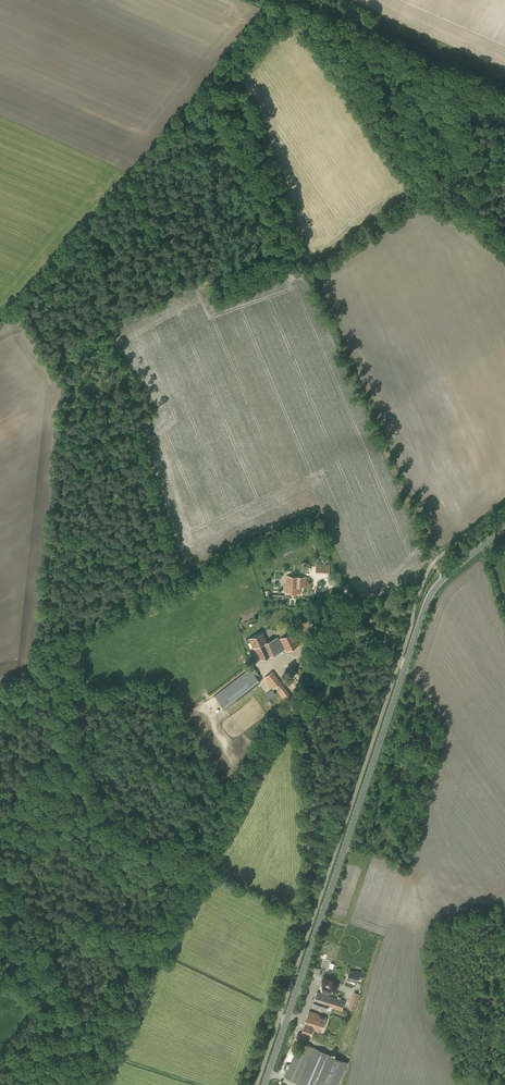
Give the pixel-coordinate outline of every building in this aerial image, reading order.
[(330,564),(316,563),(316,573),(329,574),(330,564)] [(301,586),(306,587),(307,576),(287,575),(286,592),(301,593),(301,586)] [(293,631),(280,638),(286,651),(299,645),(293,631)] [(251,642),(253,647),(255,647),(260,660),(284,650),(278,636),(267,641),(263,632),(245,639),(247,643),(251,642)] [(253,666),(214,695),(225,709),(261,682),(257,677),(260,675),(253,666)] [(273,671),(264,677),(273,689),(275,687),(289,706),(292,710),(299,706),(273,671)] [(276,694),(272,689),(267,694),(270,698),(276,694)] [(145,967),(151,970),(160,954),(160,955),(166,943),(161,940),(154,952),(153,951),(145,967)] [(312,974),(323,976),(324,969),(314,967),(312,974)] [(347,979),(357,982),(359,977),(363,979),(365,974),(357,971),(357,973),(350,971),(347,979)] [(317,991),(313,1007),(312,1007),(327,1012),(327,1010),(331,1011),(332,1008),(333,1008),(342,1011),(345,1000),(317,991)] [(356,1010),(361,994),(354,991),(349,1008),(356,1010)] [(322,1032),(326,1017),(318,1014),(318,1013),(309,1010),(302,1034),(311,1037),(314,1029),(322,1032)] [(301,1084),(338,1084),(348,1061),(342,1059),(334,1055),(317,1048),(303,1042),(299,1051),(296,1050),(285,1077),(298,1083),(307,1060),(308,1061),(298,1083),(298,1084),(301,1084)]
